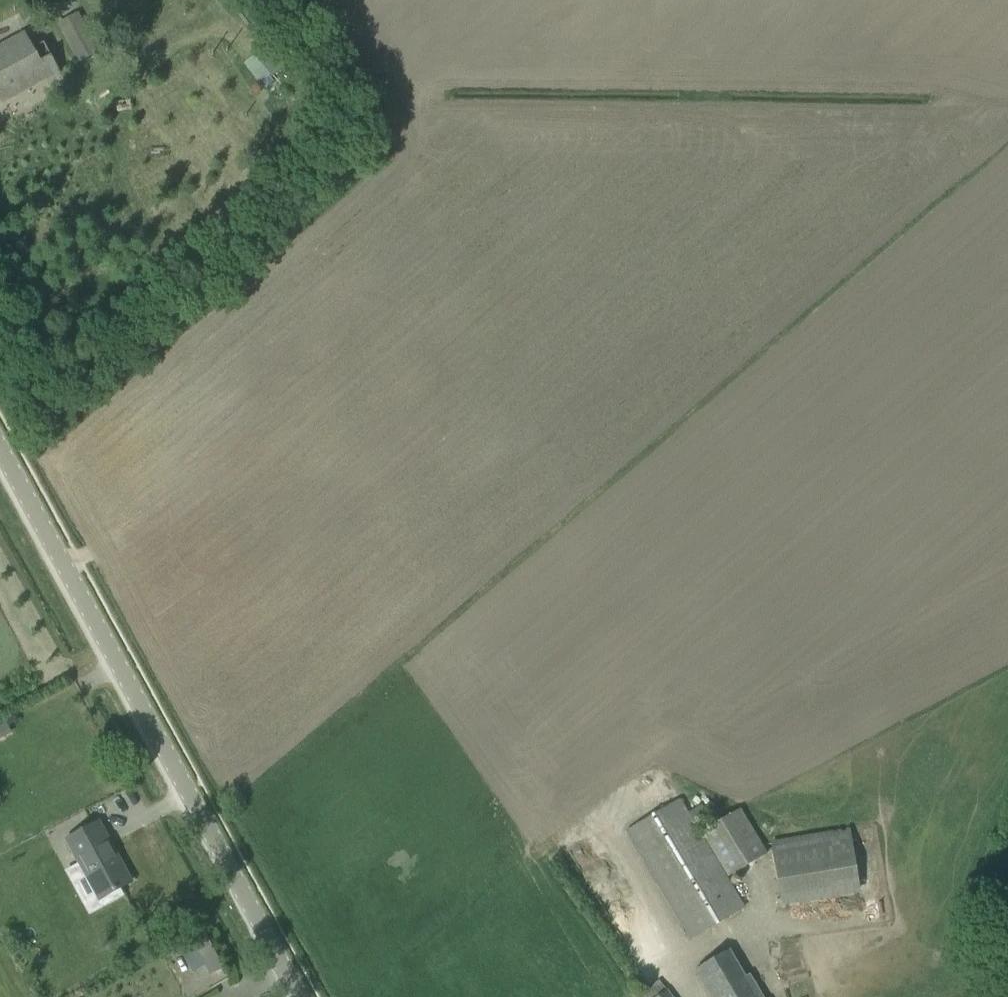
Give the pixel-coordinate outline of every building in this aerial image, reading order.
[(65,36),(79,62),(100,51),(86,24),(65,36)] [(51,52),(39,58),(24,32),(0,45),(0,98),(3,103),(62,71),(51,52)] [(264,47),(246,62),(262,81),(271,74),(272,76),(283,67),(268,49),(267,50),(264,47)] [(745,907),(726,876),(767,853),(741,808),(700,832),(682,799),(625,832),(691,940),(745,907)] [(67,839),(99,899),(131,882),(98,822),(67,839)] [(771,841),(782,906),(860,893),(850,829),(771,841)] [(189,964),(203,983),(227,965),(206,936),(191,948),(198,957),(189,964)] [(747,971),(743,973),(729,950),(695,969),(712,996),(762,996),(747,971)] [(646,996),(672,996),(662,984),(645,996),(646,996)]
